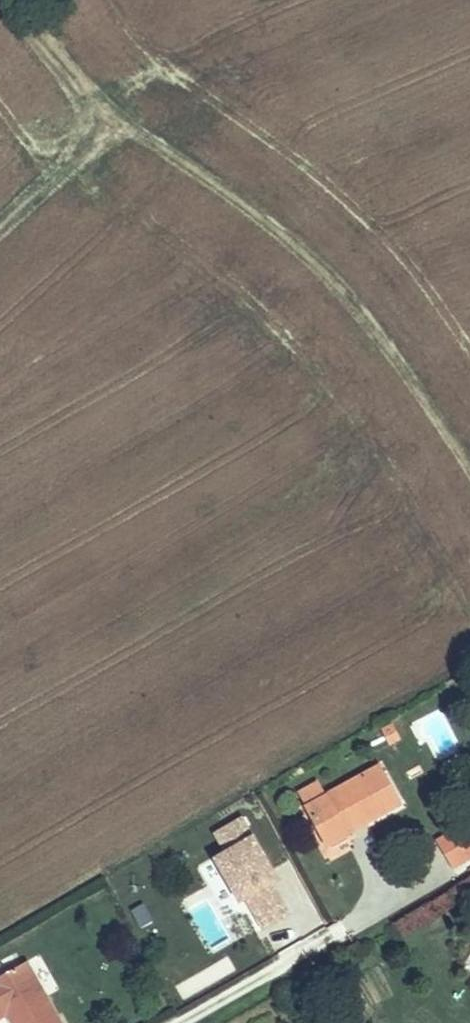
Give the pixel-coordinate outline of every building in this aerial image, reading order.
[(393,722),(379,727),(386,744),(400,739),(393,722)] [(383,761),(330,789),(309,802),(329,840),(404,799),(383,761)] [(309,802),(330,789),(323,776),(302,788),(309,802)] [(221,850),(215,854),(255,933),(295,912),(244,814),(211,831),(221,850)] [(462,856),(469,851),(469,817),(446,830),(462,856)] [(131,909),(137,927),(151,922),(145,904),(131,909)] [(50,935),(2,959),(13,980),(23,975),(29,985),(48,1022),(53,1022),(86,1007),(50,935)] [(2,959),(0,960),(0,993),(3,998),(29,985),(23,975),(13,980),(2,959)]
